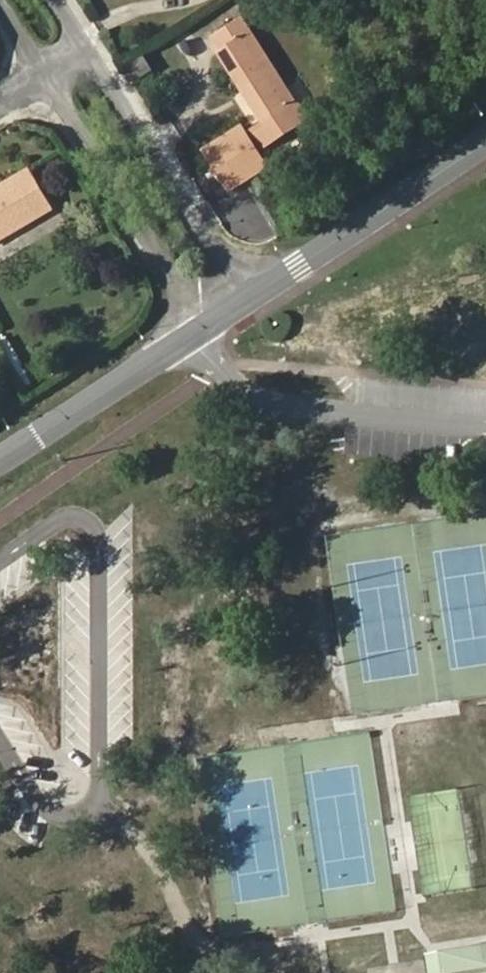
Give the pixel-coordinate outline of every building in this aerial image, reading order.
[(297,101),(244,16),(212,36),(221,50),(218,52),(262,123),(297,101)] [(154,71),(144,56),(131,64),(140,79),(154,71)] [(267,167),(242,128),(205,151),(230,190),(267,167)] [(31,169),(0,188),(0,239),(53,208),(31,169)] [(462,950),(426,956),(429,972),(485,972),(485,946),(462,950)]
